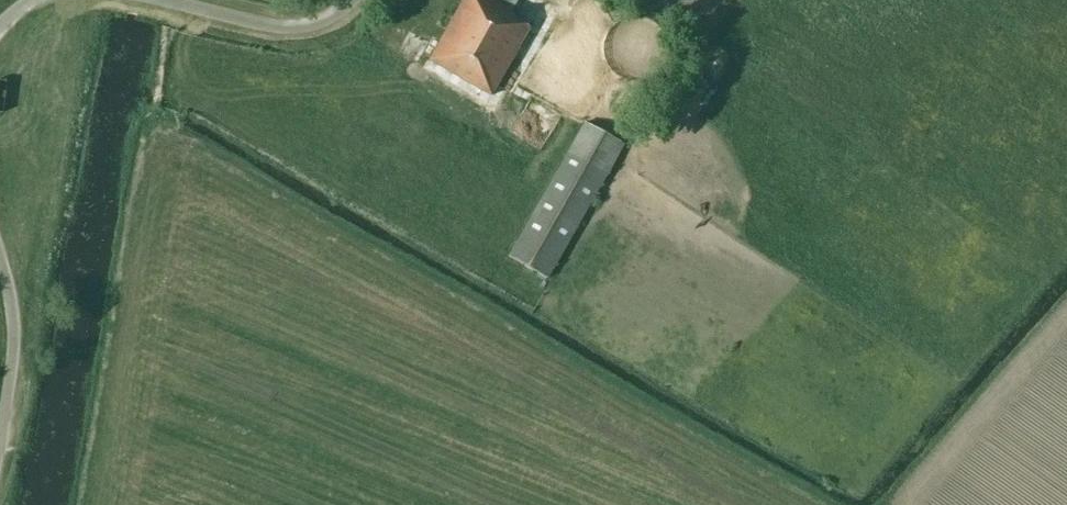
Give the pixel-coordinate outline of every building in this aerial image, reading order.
[(429,60),(491,95),(530,26),(514,17),(516,15),(490,0),(463,0),(429,60)] [(576,66),(585,47),(540,26),(531,45),(576,66)] [(586,121),(559,168),(510,254),(512,255),(549,276),(625,143),(586,121)]
